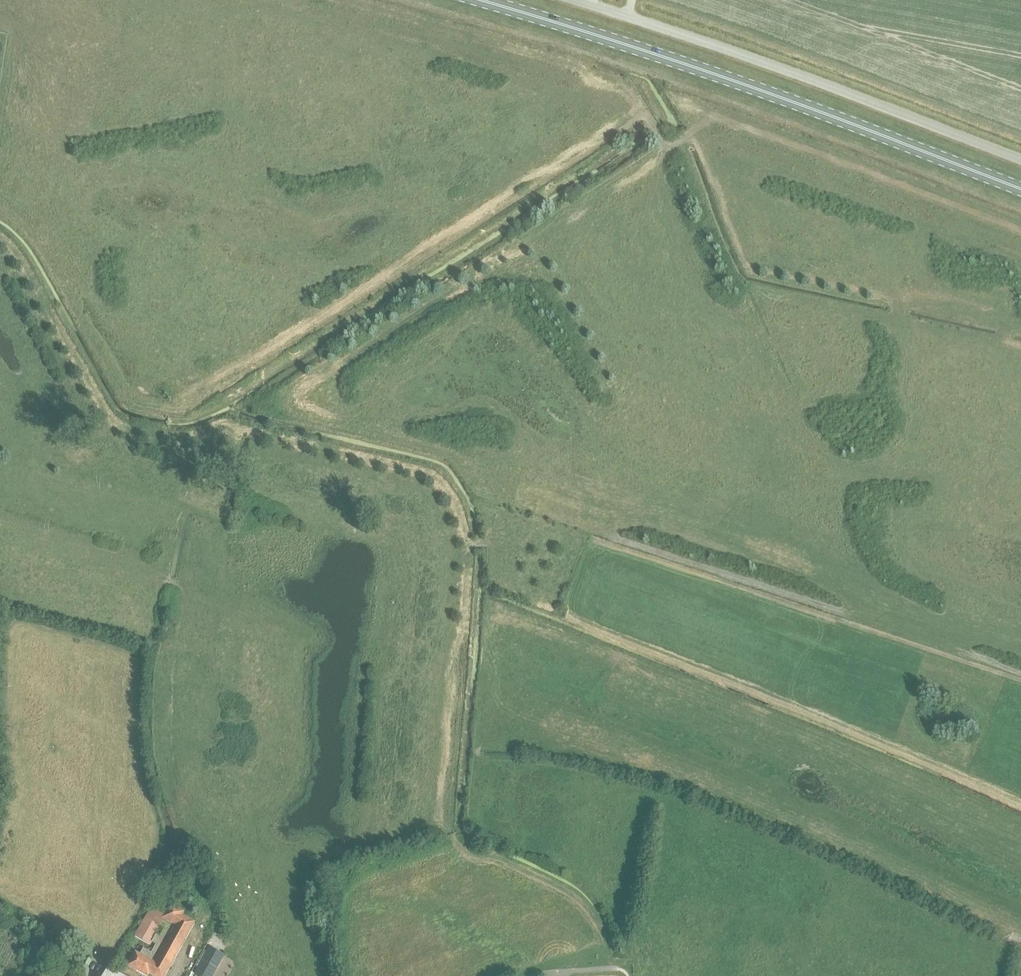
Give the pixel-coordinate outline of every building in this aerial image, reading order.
[(151,954),(143,949),(139,956),(135,953),(128,967),(144,975),(149,975),(151,975),(165,975),(169,969),(187,937),(194,924),(182,917),(183,913),(170,906),(166,913),(152,905),(134,937),(150,946),(151,943),(153,943),(156,945),(151,954)] [(195,974),(198,975),(212,975),(223,955),(209,947),(195,974)]
